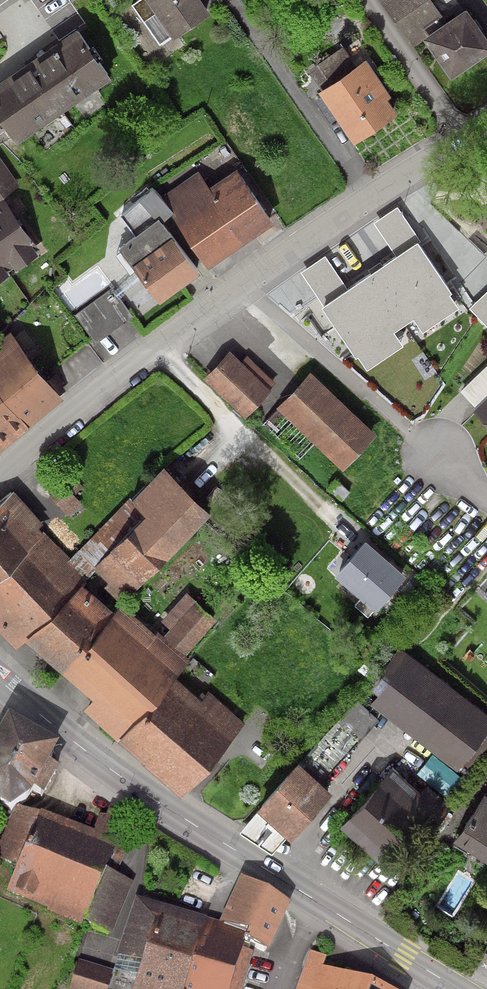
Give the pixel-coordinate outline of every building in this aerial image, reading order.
[(197,0),(155,0),(152,2),(177,37),(208,16),(197,0)] [(421,0),(384,0),(406,33),(432,16),(421,0)] [(484,51),(461,17),(424,43),(448,77),(484,51)] [(78,39),(0,93),(0,109),(21,139),(106,81),(78,39)] [(352,139),(388,116),(358,71),(322,94),(352,139)] [(0,158),(0,198),(19,184),(0,158)] [(270,227),(236,175),(179,213),(212,264),(270,227)] [(4,205),(0,208),(0,281),(5,277),(0,269),(12,262),(17,269),(33,258),(27,249),(31,247),(4,205)] [(197,277),(160,226),(127,250),(164,301),(197,277)] [(417,245),(323,309),(367,373),(461,309),(417,245)] [(110,289),(73,315),(94,344),(130,318),(110,289)] [(9,341),(0,349),(0,449),(58,401),(9,341)] [(270,389),(228,351),(202,380),(243,418),(270,389)] [(369,429),(311,375),(285,403),(343,457),(369,429)] [(478,414),(486,424),(486,405),(478,414)] [(76,558),(121,603),(210,515),(165,470),(76,558)] [(350,491),(336,480),(327,490),(341,502),(350,491)] [(11,513),(0,523),(0,614),(21,637),(28,631),(108,705),(96,715),(187,788),(228,736),(169,687),(182,666),(124,617),(118,627),(71,585),(78,577),(11,513)] [(405,577),(365,542),(334,578),(375,613),(405,577)] [(162,636),(184,657),(217,621),(196,601),(162,636)] [(380,702),(458,761),(486,722),(486,719),(411,661),(380,702)] [(12,720),(0,742),(0,803),(12,809),(28,801),(34,791),(39,794),(57,764),(50,760),(58,745),(12,720)] [(326,784),(298,760),(263,801),(291,825),(326,784)] [(435,812),(391,775),(345,829),(389,866),(435,812)] [(484,793),(452,845),(486,867),(486,795),(484,793)] [(106,852),(41,826),(16,887),(82,913),(106,852)] [(295,911),(243,887),(223,929),(250,942),(246,951),(270,963),(295,911)] [(137,904),(116,965),(143,974),(138,988),(186,988),(207,927),(137,904)] [(207,927),(186,988),(234,988),(246,951),(250,942),(223,929),(208,923),(207,927)] [(79,963),(71,988),(110,988),(114,974),(79,963)] [(319,969),(312,988),(375,988),(319,969)]
